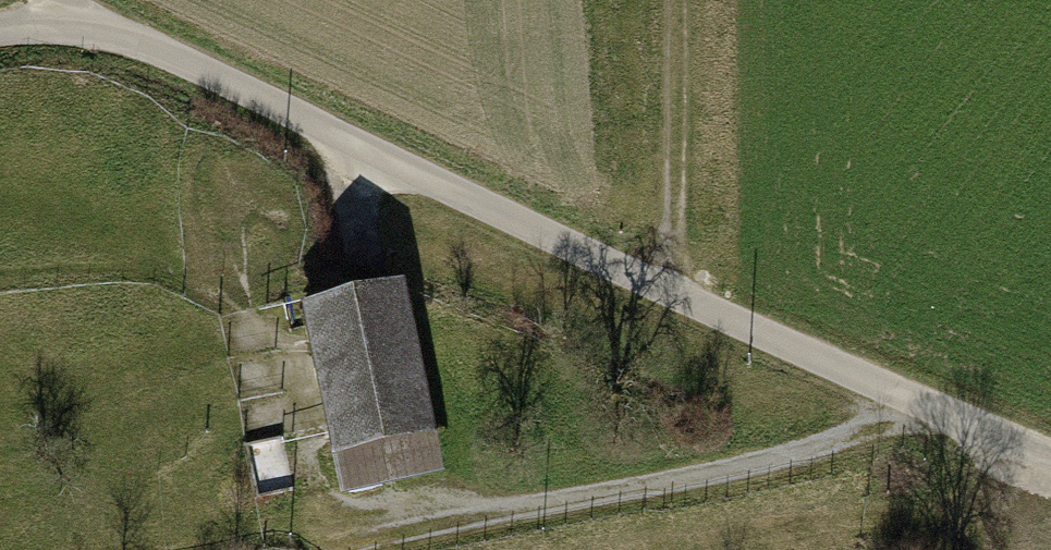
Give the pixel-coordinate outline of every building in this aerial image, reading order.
[(403,282),(301,304),(343,497),(445,475),(403,282)]
